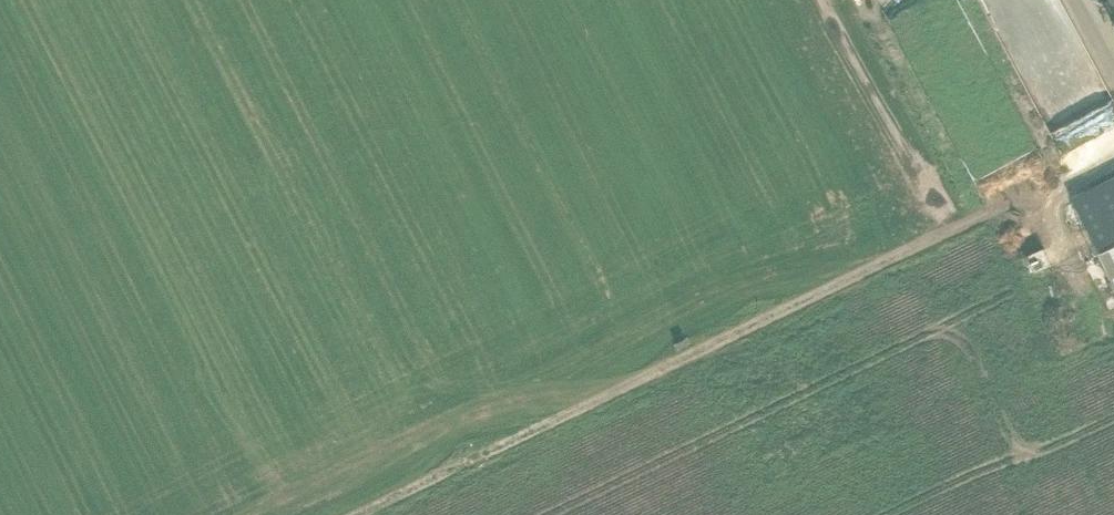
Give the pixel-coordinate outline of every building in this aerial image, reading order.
[(1113,292),(1113,182),(1071,203),(1113,292)]
